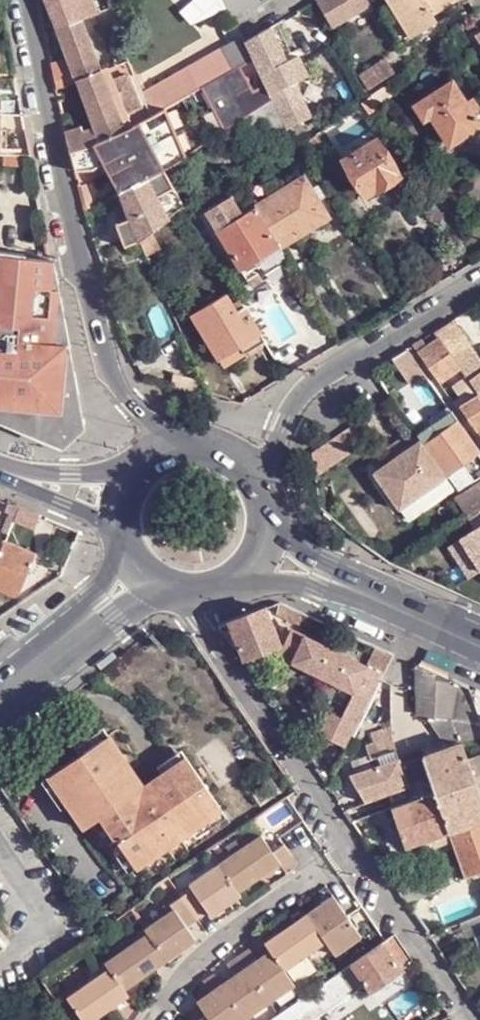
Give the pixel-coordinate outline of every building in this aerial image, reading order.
[(102,69),(81,19),(98,13),(96,7),(93,0),(47,0),(70,60),(77,80),(102,69)] [(226,0),(230,10),(234,16),(234,15),(240,12),(257,2),(256,0),(226,0)] [(324,0),(317,0),(315,1),(321,10),(322,13),(329,10),(324,0)] [(329,10),(333,17),(363,0),(324,0),(329,10)] [(368,0),(363,0),(333,17),(337,25),(372,6),(368,0)] [(431,16),(421,0),(384,0),(386,4),(407,39),(435,22),(431,16)] [(431,16),(458,0),(421,0),(431,16)] [(479,8),(479,0),(470,0),(476,11),(479,8)] [(307,5),(313,15),(321,10),(315,1),(307,5)] [(107,3),(96,7),(98,13),(109,9),(107,3)] [(399,44),(407,39),(386,4),(378,9),(399,44)] [(318,24),(326,19),(322,13),(321,10),(313,15),(318,24)] [(280,65),(264,31),(246,41),(245,41),(253,59),(262,77),(271,95),(280,90),(289,85),(280,65)] [(235,69),(253,59),(245,41),(246,41),(244,37),(225,47),(235,69)] [(354,61),(368,88),(395,69),(382,46),(354,61)] [(225,47),(189,67),(201,89),(235,69),(225,47)] [(289,85),(292,84),(307,77),(299,56),(280,65),(289,85)] [(76,80),(81,93),(95,128),(101,143),(126,131),(153,116),(166,109),(201,89),(189,67),(143,92),(130,59),(102,69),(77,80),(76,80)] [(201,89),(227,129),(245,117),(273,100),(271,95),(262,77),(253,59),(235,69),(201,89)] [(76,80),(77,80),(70,60),(53,65),(58,88),(69,83),(76,80)] [(467,102),(453,81),(414,106),(424,121),(430,118),(442,136),(445,140),(447,142),(452,145),(458,143),(465,138),(479,128),(479,123),(467,102)] [(287,106),(296,123),(310,117),(301,98),(303,97),(297,88),(294,89),(292,84),(289,85),(280,90),(287,106)] [(389,95),(384,86),(368,98),(373,107),(389,95)] [(287,128),(294,144),(301,139),(303,138),(296,123),(287,106),(280,90),(271,95),(273,100),(278,111),(287,128)] [(467,102),(479,123),(479,108),(473,98),(467,102)] [(265,120),(278,111),(273,100),(245,117),(227,129),(235,140),(265,120)] [(366,113),(360,103),(341,117),(348,127),(366,113)] [(153,116),(172,165),(184,158),(166,109),(153,116)] [(265,120),(280,134),(287,128),(278,111),(265,120)] [(121,195),(147,180),(164,170),(172,165),(153,116),(126,131),(101,143),(71,153),(75,171),(90,169),(109,162),(121,195)] [(67,133),(71,153),(101,143),(95,128),(84,131),(82,128),(78,129),(67,133)] [(280,134),(273,139),(280,151),(294,144),(287,128),(280,134)] [(323,143),(317,134),(304,143),(310,152),(323,143)] [(354,146),(358,152),(377,141),(373,135),(354,146)] [(377,141),(358,152),(345,159),(364,193),(376,186),(378,188),(398,176),(377,141)] [(147,180),(171,220),(182,212),(187,208),(164,170),(147,180)] [(272,198),(257,208),(280,246),(329,217),(322,206),(313,190),(306,178),(293,185),(290,187),(272,198)] [(267,190),(272,198),(290,187),(287,182),(285,179),(267,190)] [(140,241),(153,233),(171,220),(147,180),(121,195),(131,220),(139,242),(140,243),(141,243),(140,241)] [(313,190),(322,206),(328,202),(319,186),(313,190)] [(208,213),(219,232),(242,270),(247,267),(255,262),(257,261),(280,246),(257,208),(244,216),(233,197),(208,213)] [(126,247),(139,242),(131,220),(119,225),(126,247)] [(141,243),(147,257),(162,249),(153,233),(140,241),(141,243)] [(280,246),(257,261),(265,275),(287,261),(282,254),(284,253),(280,246)] [(61,443),(82,430),(77,397),(61,314),(58,293),(57,287),(51,258),(39,257),(26,256),(22,255),(0,252),(0,415),(61,443)] [(223,366),(265,341),(241,302),(233,306),(226,295),(192,315),(223,366)] [(453,320),(434,332),(438,337),(450,356),(469,344),(453,320)] [(459,368),(452,358),(450,356),(438,337),(425,346),(418,351),(439,382),(459,368)] [(421,340),(414,344),(418,351),(425,346),(421,340)] [(450,356),(452,358),(459,368),(471,385),(476,393),(479,398),(479,360),(469,344),(450,356)] [(425,373),(407,349),(393,358),(410,383),(425,373)] [(476,393),(471,385),(463,389),(464,392),(469,398),(476,393)] [(469,398),(464,392),(460,395),(460,396),(464,401),(469,398)] [(479,428),(479,398),(476,393),(469,398),(464,401),(460,404),(478,430),(479,428)] [(460,396),(453,401),(456,406),(460,404),(464,401),(460,396)] [(437,421),(451,412),(442,400),(428,409),(437,421)] [(438,432),(457,420),(451,412),(437,421),(433,424),(438,432)] [(374,425),(368,417),(312,457),(317,479),(356,452),(349,442),(374,425)] [(474,457),(479,452),(457,420),(438,432),(424,442),(446,475),(474,457)] [(424,442),(438,432),(433,424),(417,433),(420,438),(424,442)] [(420,438),(417,433),(402,441),(407,448),(396,454),(374,468),(397,506),(446,475),(424,442),(420,438)] [(402,441),(392,448),(396,454),(407,448),(402,441)] [(479,478),(479,461),(471,467),(478,478),(479,478)] [(467,500),(475,512),(471,515),(479,527),(459,539),(479,572),(479,492),(467,500)] [(2,499),(0,504),(0,510),(14,515),(18,505),(2,499)] [(18,505),(14,515),(24,519),(28,510),(18,505)] [(28,510),(24,519),(34,524),(37,514),(28,510)] [(0,549),(0,590),(14,597),(18,593),(34,554),(4,540),(0,549)] [(292,621),(296,611),(271,599),(266,609),(292,621)] [(228,623),(235,641),(242,658),(279,643),(266,609),(254,613),(230,623),(228,623)] [(218,627),(229,644),(235,641),(228,623),(218,627)] [(367,664),(291,630),(279,655),(293,661),(292,664),(355,692),(343,717),(332,739),(347,746),(385,672),(367,664)] [(394,654),(375,646),(367,664),(385,672),(394,654)] [(450,720),(454,720),(461,684),(413,662),(416,713),(427,715),(450,720)] [(461,684),(454,720),(479,724),(479,717),(469,687),(461,684)] [(469,687),(479,717),(479,693),(469,687)] [(343,717),(329,709),(318,732),(332,739),(343,717)] [(450,720),(427,715),(440,750),(458,744),(450,720)] [(450,720),(458,744),(462,743),(479,736),(479,724),(454,720),(450,720)] [(377,765),(398,758),(391,737),(391,727),(365,736),(369,745),(359,749),(365,764),(375,761),(377,765)] [(71,747),(76,756),(105,736),(99,728),(71,747)] [(76,756),(46,776),(63,803),(81,829),(98,817),(116,846),(131,868),(187,831),(218,810),(183,758),(158,775),(139,788),(105,736),(76,756)] [(462,743),(479,796),(479,736),(462,743)] [(462,743),(458,744),(440,750),(401,764),(408,785),(414,799),(433,793),(447,832),(479,820),(479,796),(462,743)] [(153,768),(158,775),(183,758),(179,751),(153,768)] [(368,800),(370,800),(408,785),(401,764),(398,758),(377,765),(355,774),(368,800)] [(355,774),(349,776),(367,801),(368,800),(355,774)] [(63,803),(46,776),(38,781),(56,808),(63,803)] [(414,844),(447,832),(433,793),(414,799),(390,809),(404,848),(414,844)] [(223,818),(218,810),(187,831),(192,838),(223,818)] [(447,832),(414,844),(417,853),(450,842),(462,876),(463,879),(465,878),(479,872),(479,820),(447,832)] [(63,996),(80,1019),(88,1019),(125,995),(122,988),(193,939),(184,925),(205,911),(209,916),(239,896),(236,892),(278,864),(284,872),(296,864),(282,843),(270,852),(259,836),(186,885),(188,888),(167,902),(171,909),(141,929),(144,933),(102,961),(107,967),(63,996)] [(131,868),(116,846),(110,851),(124,873),(131,868)] [(291,987),(282,972),(323,944),(332,957),(359,938),(331,896),(262,943),(267,951),(254,960),(247,949),(224,964),(231,975),(219,984),(212,973),(200,981),(207,992),(193,1001),(195,1004),(184,1012),(189,1019),(243,1019),(291,987)] [(412,961),(394,935),(382,943),(349,965),(362,985),(368,992),(399,972),(398,970),(412,961)] [(362,985),(349,965),(335,975),(348,994),(348,995),(362,985)] [(335,975),(268,1019),(310,1019),(348,994),(335,975)]
